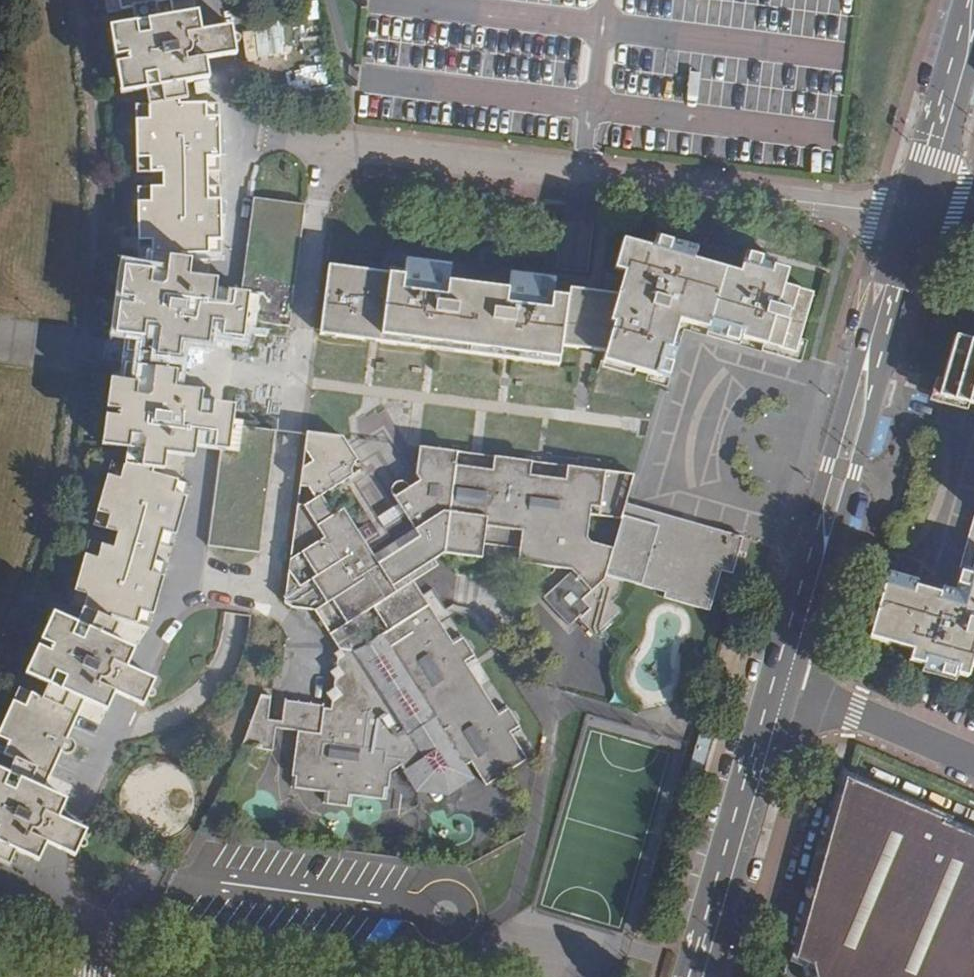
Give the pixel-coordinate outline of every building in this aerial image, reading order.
[(148,101),(176,98),(176,96),(185,95),(183,80),(207,77),(204,57),(197,23),(194,3),(170,7),(169,0),(105,0),(120,91),(145,88),(148,101)] [(197,23),(204,57),(221,54),(233,52),(228,19),(214,21),(197,23)] [(120,260),(112,328),(124,328),(125,346),(176,351),(177,335),(206,339),(206,333),(208,314),(210,298),(214,270),(186,268),(187,250),(221,253),(221,187),(206,187),(206,170),(221,170),(217,114),(204,114),(203,100),(176,101),(176,98),(148,101),(148,116),(134,115),(135,169),(161,169),(161,184),(148,184),(149,198),(136,198),(137,237),(150,237),(150,249),(148,249),(148,263),(120,260)] [(287,326),(303,202),(254,196),(244,286),(239,327),(255,328),(256,322),(287,326)] [(754,341),(796,353),(813,294),(782,284),(786,270),(774,267),(776,261),(744,251),(738,272),(694,259),(697,246),(659,234),(654,247),(623,238),(614,267),(626,271),(619,293),(568,286),(567,296),(553,295),(554,280),(509,274),(507,289),(449,281),(451,267),(406,261),(405,276),(329,266),(320,334),(373,340),(432,348),(509,357),(561,364),(563,346),(588,349),(604,351),(602,358),(662,376),(670,349),(678,320),(707,327),(739,337),(754,341)] [(229,336),(238,337),(239,327),(244,286),(236,284),(222,282),(222,298),(210,298),(208,314),(206,333),(229,336)] [(737,344),(739,337),(707,327),(704,334),(737,344)] [(957,337),(944,383),(940,396),(958,401),(973,406),(973,342),(957,337)] [(176,351),(136,348),(135,356),(135,360),(149,361),(148,378),(170,380),(171,366),(175,366),(176,360),(176,351)] [(670,349),(662,376),(668,378),(675,351),(670,349)] [(132,374),(106,371),(103,401),(116,402),(115,410),(101,408),(98,438),(124,442),(122,460),(118,477),(105,473),(93,524),(116,530),(112,544),(99,541),(95,555),(83,551),(73,588),(86,592),(82,605),(93,609),(117,618),(149,626),(186,495),(172,489),(176,477),(150,471),(150,467),(163,468),(165,452),(190,456),(194,423),(195,408),(198,383),(170,380),(148,378),(147,390),(133,390),(132,374)] [(938,381),(934,394),(940,396),(944,383),(938,381)] [(940,396),(934,394),(933,399),(956,406),(958,401),(940,396)] [(227,418),(229,398),(221,397),(209,396),(208,409),(195,408),(194,423),(211,425),(209,448),(214,448),(219,449),(224,449),(227,418)] [(956,406),(973,411),(973,406),(958,401),(956,406)] [(219,449),(209,545),(260,551),(274,431),(241,427),(241,419),(227,418),(224,449),(219,449)] [(622,517),(626,503),(634,474),(568,465),(566,480),(530,475),(532,460),(495,456),(493,470),(456,465),(458,450),(420,446),(417,475),(421,480),(410,487),(405,482),(402,481),(399,481),(396,483),(394,485),(392,487),(392,490),(392,493),(399,504),(378,517),(353,477),(355,475),(354,473),(353,472),(353,469),(354,465),(356,463),(358,462),(358,461),(343,436),(307,431),(307,433),(287,589),(285,605),(290,608),(315,610),(341,648),(335,653),(339,658),(338,667),(331,671),(336,678),(335,687),(328,692),(333,701),(332,708),(324,707),(325,703),(286,698),(282,728),(298,730),(291,787),(324,791),(323,803),(353,806),(354,795),(388,799),(391,770),(401,764),(417,789),(449,792),(473,778),(465,765),(472,761),(487,785),(528,758),(513,734),(521,729),(506,704),(497,710),(467,664),(477,658),(461,634),(452,639),(414,580),(439,565),(436,559),(446,553),(482,558),(484,544),(521,549),(519,562),(571,569),(566,574),(541,597),(569,627),(579,618),(596,638),(609,627),(625,612),(616,603),(619,600),(621,596),(624,591),(625,586),(604,580),(606,574),(613,548),(594,542),(589,535),(592,513),(622,517)] [(628,580),(656,588),(654,595),(680,602),(710,611),(721,570),(732,574),(742,536),(702,524),(632,505),(626,503),(622,517),(613,548),(606,574),(628,580)] [(613,548),(622,517),(592,513),(589,535),(594,542),(613,548)] [(970,536),(959,571),(965,572),(973,542),(973,521),(970,536)] [(965,572),(972,574),(973,566),(973,542),(965,572)] [(884,569),(881,578),(888,579),(905,584),(908,575),(884,569)] [(954,589),(908,575),(905,584),(958,599),(965,572),(959,571),(954,589)] [(958,599),(905,584),(888,579),(884,591),(870,638),(913,651),(911,658),(926,663),(958,672),(969,675),(972,666),(973,667),(973,575),(972,574),(965,572),(958,599)] [(604,580),(625,586),(628,580),(606,574),(604,580)] [(888,579),(881,578),(878,589),(884,591),(888,579)] [(9,866),(17,849),(34,857),(42,841),(54,814),(62,794),(43,786),(58,753),(60,754),(63,755),(66,754),(67,754),(69,753),(71,750),(73,749),(73,745),(73,742),(71,739),(69,737),(66,735),(81,698),(102,706),(110,689),(123,661),(131,643),(111,633),(117,618),(93,609),(89,623),(48,606),(21,668),(45,680),(39,694),(30,690),(23,703),(11,698),(0,724),(0,734),(7,738),(1,752),(34,765),(28,779),(0,766),(0,861),(9,866)] [(123,661),(110,689),(131,699),(139,703),(151,675),(142,671),(123,661)] [(958,672),(926,663),(924,670),(956,679),(958,672)] [(261,694),(242,746),(273,749),(277,722),(269,721),(272,694),(261,694)] [(939,826),(941,820),(845,780),(794,958),(810,964),(814,976),(973,976),(973,841),(939,826)] [(54,814),(42,841),(59,847),(71,852),(82,826),(71,821),(54,814)]
